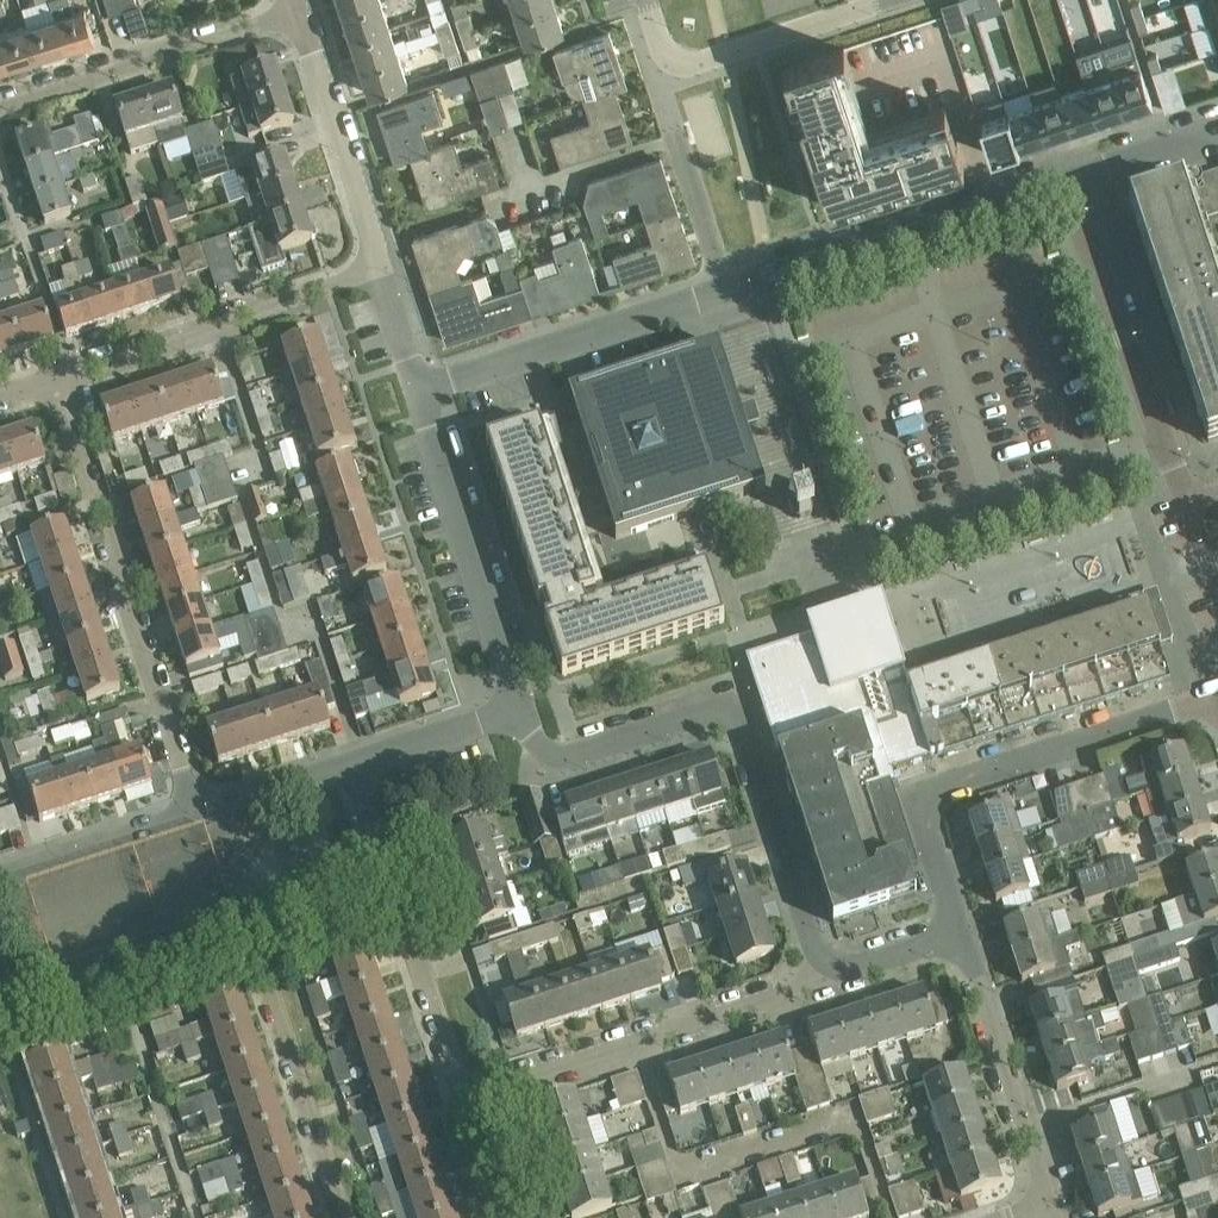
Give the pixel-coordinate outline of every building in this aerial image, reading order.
[(74,13),(70,0),(49,0),(55,19),(64,47),(95,37),(86,9),(74,13)] [(124,9),(121,0),(106,0),(110,14),(124,9)] [(124,9),(138,5),(136,0),(121,0),(124,9)] [(342,11),(376,0),(338,0),(342,11)] [(381,0),(376,0),(342,11),(351,39),(389,26),(381,0)] [(554,0),(510,0),(515,15),(554,2),(554,0)] [(964,11),(973,8),(971,0),(960,0),(964,11)] [(1184,3),(1192,28),(1208,23),(1217,20),(1217,0),(1191,0),(1184,3)] [(1139,1),(1130,4),(1135,18),(1144,15),(1139,1)] [(563,29),(554,2),(515,15),(524,42),(563,29)] [(460,33),(475,28),(469,12),(455,17),(460,33)] [(1144,15),(1135,18),(1139,32),(1148,29),(1144,15)] [(37,55),(64,47),(55,19),(28,27),(37,55)] [(440,39),(454,35),(448,19),(435,24),(440,39)] [(1208,23),(1217,50),(1217,49),(1217,20),(1208,23)] [(398,53),(389,26),(351,39),(360,66),(398,53)] [(37,55),(28,27),(0,36),(0,39),(8,65),(37,55)] [(460,33),(465,47),(479,43),(475,28),(460,33)] [(614,89),(626,85),(609,34),(555,51),(563,79),(565,78),(566,85),(568,90),(570,93),(573,96),(576,98),(579,99),(581,99),(584,99),(614,88),(614,89)] [(445,54),(458,50),(454,35),(440,39),(445,54)] [(8,65),(0,39),(0,67),(8,65)] [(849,62),(844,47),(784,67),(788,80),(791,87),(797,85),(806,113),(799,115),(806,136),(812,134),(819,154),(813,156),(829,205),(842,201),(842,202),(850,199),(848,192),(875,183),(877,190),(881,189),(881,188),(892,184),(893,185),(898,183),(895,176),(908,172),(910,179),(930,172),(928,166),(941,162),(943,168),(964,162),(944,103),(929,108),(932,117),(864,140),(840,65),(849,62)] [(407,81),(398,53),(360,66),(369,93),(407,81)] [(1136,54),(1108,63),(1124,111),(1152,102),(1136,54)] [(1157,54),(1147,57),(1152,71),(1161,68),(1157,54)] [(497,93),(514,87),(505,59),(488,64),(497,93)] [(1108,63),(1082,72),(1086,85),(1097,119),(1124,111),(1108,63)] [(480,99),(497,93),(488,64),(471,70),(480,99)] [(240,109),(285,95),(276,66),(231,82),(240,109)] [(1161,68),(1152,71),(1155,80),(1169,75),(1166,66),(1161,68)] [(467,73),(457,76),(462,90),(471,87),(467,73)] [(1055,80),(1029,89),(1033,102),(1045,137),(1071,128),(1060,93),(1055,80)] [(1086,85),(1060,93),(1071,128),(1097,119),(1086,85)] [(186,132),(183,122),(172,88),(144,97),(159,145),(160,149),(189,139),(195,158),(209,153),(200,127),(186,132)] [(631,139),(614,89),(614,88),(584,99),(592,122),(552,135),(561,162),(631,139)] [(1029,89),(1003,98),(1007,111),(1018,145),(1045,137),(1033,102),(1029,89)] [(411,156),(428,150),(420,127),(442,120),(433,93),(401,103),(378,110),(395,162),(411,156)] [(262,133),(272,130),(295,123),(285,95),(240,109),(246,127),(259,123),(262,133)] [(159,145),(144,97),(116,107),(131,155),(159,145)] [(1003,98),(975,107),(990,154),(1018,145),(1007,111),(1003,98)] [(497,102),(485,106),(493,127),(504,123),(497,102)] [(85,147),(99,142),(90,115),(74,121),(79,136),(67,140),(66,136),(54,140),(50,128),(43,130),(43,129),(17,138),(27,168),(53,160),(71,154),(85,149),(85,147)] [(222,149),(221,146),(213,123),(200,127),(209,153),(222,149)] [(461,165),(454,142),(428,150),(411,156),(428,207),(498,183),(489,156),(461,165)] [(85,149),(71,154),(74,164),(89,160),(85,149)] [(199,171),(226,162),(222,149),(209,153),(195,158),(199,171)] [(246,201),(295,185),(286,157),(237,173),(246,201)] [(647,220),(677,210),(660,159),(590,182),(585,201),(589,213),(615,204),(639,196),(647,220)] [(62,188),(53,160),(27,168),(36,196),(62,188)] [(226,162),(199,171),(203,184),(230,175),(226,162)] [(1182,185),(1195,224),(1217,217),(1217,173),(1182,185)] [(94,176),(80,181),(84,193),(98,188),(94,176)] [(125,182),(134,207),(148,202),(140,177),(125,182)] [(255,229),(304,213),(295,185),(246,201),(255,229)] [(1130,202),(1209,442),(1217,439),(1217,294),(1195,224),(1182,185),(1130,202)] [(45,225),(72,216),(62,188),(36,196),(45,225)] [(160,253),(177,247),(164,207),(147,212),(160,253)] [(615,257),(616,261),(623,283),(694,260),(677,210),(647,220),(635,224),(643,247),(615,257)] [(123,266),(136,262),(120,213),(102,218),(107,233),(113,231),(119,251),(118,251),(123,266)] [(304,213),(250,231),(263,272),(284,266),(279,251),(313,241),(312,238),(315,237),(312,228),(309,229),(304,213)] [(501,241),(497,230),(495,223),(486,216),(413,239),(430,290),(461,281),(453,256),(501,241)] [(529,220),(521,222),(524,231),(531,229),(529,220)] [(64,233),(41,241),(46,254),(69,246),(64,233)] [(547,308),(599,292),(581,237),(554,246),(558,258),(536,265),(537,269),(520,275),(521,279),(531,309),(546,305),(547,308)] [(223,266),(216,243),(215,241),(201,246),(209,270),(223,266)] [(187,278),(209,270),(201,246),(178,253),(182,264),(181,264),(190,293),(192,292),(187,278)] [(509,246),(497,251),(502,266),(514,262),(509,246)] [(16,263),(12,250),(0,254),(0,283),(1,286),(0,287),(5,302),(20,297),(15,281),(14,282),(10,267),(17,265),(16,263)] [(89,261),(75,265),(80,281),(94,277),(89,261)] [(516,263),(501,268),(506,284),(521,279),(520,275),(516,263)] [(180,296),(190,293),(181,264),(170,268),(171,271),(143,280),(152,309),(181,300),(180,296)] [(75,267),(61,270),(66,283),(62,285),(69,304),(57,309),(66,338),(95,328),(86,299),(80,281),(75,267)] [(461,281),(430,290),(447,341),(517,318),(508,291),(483,300),(475,276),(461,281)] [(124,319),(152,309),(143,280),(114,290),(124,319)] [(114,290),(86,299),(95,328),(124,319),(114,290)] [(55,341),(47,319),(44,309),(11,320),(22,352),(55,341)] [(22,352),(11,320),(0,324),(0,359),(22,352)] [(328,362),(319,334),(283,346),(292,374),(328,362)] [(704,353),(704,351),(569,395),(570,397),(572,396),(618,536),(615,536),(616,539),(751,494),(743,473),(759,469),(744,425),(756,422),(750,406),(739,409),(725,367),(724,368),(725,371),(711,376),(703,354),(704,353)] [(244,381),(245,381),(257,377),(250,356),(237,360),(244,381)] [(301,401),(337,389),(328,362),(292,374),(301,401)] [(225,405),(224,403),(213,369),(186,378),(198,414),(225,405)] [(169,423),(198,414),(186,378),(157,387),(169,423)] [(141,433),(169,423),(157,387),(129,397),(141,433)] [(346,416),(337,390),(337,389),(301,401),(309,428),(346,416)] [(256,415),(268,411),(261,391),(249,395),(256,415)] [(113,442),(141,433),(129,397),(101,406),(113,442)] [(263,437),(264,437),(275,433),(268,411),(256,415),(263,437)] [(355,445),(346,417),(346,416),(309,428),(319,457),(355,445)] [(540,425),(487,443),(539,605),(545,603),(551,620),(545,622),(563,676),(725,623),(707,570),(586,609),(584,601),(596,597),(540,425)] [(34,428),(6,437),(18,474),(46,464),(34,428)] [(0,439),(0,479),(18,474),(6,438),(0,439)] [(233,454),(229,442),(209,448),(213,461),(224,457),(233,454)] [(191,468),(194,467),(213,461),(209,448),(187,455),(191,468)] [(269,457),(276,478),(288,474),(281,453),(269,457)] [(194,467),(196,472),(202,490),(232,480),(224,457),(213,461),(194,467)] [(185,470),(185,469),(181,458),(159,465),(163,477),(185,470)] [(303,507),(360,489),(350,460),(316,472),(322,487),(299,494),(303,507)] [(128,489),(149,482),(146,470),(124,477),(128,489)] [(196,472),(172,480),(177,496),(190,492),(196,511),(197,513),(208,509),(205,500),(202,490),(196,472)] [(205,500),(235,490),(232,480),(202,490),(205,500)] [(800,484),(792,487),(791,486),(790,489),(789,493),(789,498),(789,502),(791,507),(793,512),(794,511),(797,510),(800,518),(811,515),(808,505),(812,504),(812,506),(813,506),(812,500),(812,498),(810,494),(807,489),(803,485),(800,483),(800,484)] [(335,527),(369,516),(360,489),(303,507),(308,521),(330,513),(335,527)] [(208,509),(238,499),(235,490),(205,500),(208,509)] [(256,523),(257,523),(268,519),(259,490),(246,494),(256,523)] [(141,529),(175,518),(166,491),(132,502),(141,529)] [(60,506),(59,505),(56,494),(35,501),(39,513),(60,506)] [(0,512),(4,524),(24,517),(20,505),(0,512)] [(235,529),(247,525),(240,505),(228,509),(235,529)] [(201,524),(197,513),(196,511),(175,518),(141,529),(150,557),(184,546),(179,531),(201,524)] [(344,555),(378,544),(369,516),(335,527),(344,555)] [(66,524),(32,535),(41,562),(75,552),(66,524)] [(242,551),(252,547),(254,547),(247,525),(235,529),(242,551)] [(265,550),(277,546),(270,525),(258,529),(265,550)] [(353,583),(364,579),(387,572),(378,544),(344,555),(322,562),(326,576),(348,568),(353,583)] [(159,584),(193,573),(184,546),(150,557),(159,584)] [(271,571),(283,567),(277,546),(265,550),(271,571)] [(75,552),(41,562),(50,590),(84,579),(75,552)] [(253,584),(264,580),(259,562),(247,566),(253,584)] [(284,607),(295,604),(285,572),(273,576),(284,607)] [(202,601),(193,574),(193,573),(159,584),(169,612),(202,601)] [(84,580),(51,591),(60,618),(93,607),(84,580)] [(260,608),(271,605),(272,604),(264,580),(253,584),(260,608)] [(373,621),(409,610),(400,581),(364,593),(373,621)] [(324,623),(325,623),(336,619),(329,598),(317,601),(324,623)] [(212,629),(203,602),(202,601),(169,612),(178,641),(212,629)] [(93,607),(60,618),(69,646),(102,635),(93,607)] [(1105,702),(1171,681),(1148,609),(1082,630),(1105,702)] [(250,634),(279,624),(274,610),(245,620),(250,634)] [(382,649),(418,637),(409,610),(373,621),(382,649)] [(257,656),(254,648),(250,634),(245,620),(245,618),(233,622),(212,629),(178,641),(190,678),(224,667),(216,644),(238,637),(245,660),(257,656)] [(818,636),(747,659),(834,924),(918,899),(909,869),(918,866),(888,773),(931,759),(907,687),(909,687),(905,676),(905,674),(904,671),(897,647),(894,648),(896,652),(853,666),(839,622),(816,630),(818,636)] [(254,648),(283,638),(279,624),(250,634),(254,648)] [(1073,713),(1105,702),(1082,630),(1050,641),(1073,713)] [(32,635),(20,639),(26,658),(38,654),(32,635)] [(102,635),(69,646),(78,674),(112,663),(102,635)] [(391,677),(427,665),(418,637),(382,649),(391,677)] [(288,652),(287,649),(283,638),(254,648),(257,656),(259,662),(276,656),(288,652)] [(337,664),(349,660),(342,638),(330,642),(337,664)] [(1008,734),(1073,713),(1050,641),(985,662),(997,698),(996,699),(1008,734)] [(24,675),(14,645),(0,649),(0,662),(6,680),(24,675)] [(301,662),(297,649),(288,652),(276,656),(281,668),(301,662)] [(42,665),(39,656),(38,654),(26,658),(34,681),(46,677),(42,665)] [(259,675),(281,668),(276,656),(259,662),(255,663),(259,675)] [(344,684),(345,684),(356,680),(349,660),(337,664),(344,684)] [(331,727),(325,709),(336,705),(321,661),(306,666),(315,693),(291,700),(303,736),(331,727)] [(945,661),(905,674),(905,676),(909,687),(907,687),(931,759),(978,744),(966,709),(965,709),(953,673),(949,674),(945,661)] [(978,744),(1008,734),(996,699),(997,698),(985,662),(953,673),(965,709),(966,709),(978,744)] [(112,663),(78,674),(87,702),(121,691),(112,663)] [(231,684),(252,677),(248,665),(227,672),(231,684)] [(356,719),(367,716),(362,699),(395,688),(400,705),(437,693),(427,665),(391,677),(346,691),(356,719)] [(221,674),(192,684),(196,696),(225,687),(221,674)] [(45,715),(57,711),(50,690),(38,694),(45,715)] [(275,746),(303,736),(291,700),(263,710),(275,746)] [(106,742),(124,795),(152,786),(140,750),(124,755),(115,726),(130,721),(127,709),(97,719),(104,742),(106,742)] [(248,755),(275,746),(263,710),(236,719),(248,755)] [(144,717),(130,721),(134,732),(147,728),(144,719),(144,717)] [(219,764),(248,755),(236,719),(207,728),(219,764)] [(73,739),(74,739),(70,727),(50,734),(54,746),(73,740),(73,739)] [(15,746),(19,757),(47,748),(43,736),(15,745),(15,746)] [(15,746),(15,745),(13,738),(1,741),(9,765),(20,761),(19,757),(15,746)] [(98,763),(84,768),(95,804),(124,795),(106,742),(104,742),(93,746),(98,763)] [(1146,793),(1193,778),(1184,750),(1141,764),(1146,778),(1108,790),(1103,776),(1089,781),(1098,809),(1112,804),(1146,793)] [(710,757),(680,766),(697,815),(726,805),(710,757)] [(84,768),(68,773),(64,758),(51,762),(56,777),(68,813),(95,804),(84,768)] [(664,812),(693,803),(680,766),(652,775),(664,812)] [(10,793),(4,773),(0,775),(0,797),(10,793)] [(636,822),(664,812),(652,775),(623,785),(636,822)] [(40,822),(68,813),(56,777),(28,786),(40,822)] [(1150,823),(1202,806),(1193,778),(1146,793),(1155,820),(1150,822),(1150,823)] [(1121,831),(1112,804),(1098,809),(1089,781),(1076,785),(1085,813),(1094,839),(1121,831)] [(607,831),(636,822),(623,785),(595,794),(607,831)] [(1085,813),(1076,785),(1063,789),(1072,817),(1085,813)] [(1063,789),(1049,794),(1059,822),(1069,818),(1072,817),(1063,789)] [(564,845),(607,831),(595,794),(566,803),(568,810),(554,815),(564,845)] [(978,848),(1021,834),(1008,797),(990,803),(993,812),(969,820),(978,848)] [(1160,850),(1188,840),(1211,833),(1202,806),(1150,823),(1156,838),(1160,850)] [(10,832),(22,828),(15,807),(0,812),(0,833),(1,835),(10,832)] [(1077,844),(1094,839),(1085,813),(1072,817),(1069,818),(1071,825),(1077,844)] [(551,824),(537,829),(542,843),(555,839),(551,824)] [(1071,825),(1052,830),(1059,850),(1077,844),(1071,825)] [(504,840),(490,844),(485,830),(448,842),(458,871),(495,859),(509,855),(504,840)] [(702,858),(731,849),(727,834),(698,843),(702,858)] [(988,876),(1020,866),(1030,862),(1021,834),(978,848),(988,876)] [(548,867),(563,862),(555,839),(542,843),(540,844),(548,867)] [(683,864),(702,858),(698,843),(678,849),(683,864)] [(668,869),(683,864),(678,849),(663,854),(668,869)] [(718,908),(755,896),(746,867),(738,869),(733,854),(704,864),(718,908)] [(1107,880),(1134,871),(1129,857),(1103,865),(1107,880)] [(1217,888),(1217,857),(1187,867),(1196,895),(1217,888)] [(648,858),(620,867),(624,882),(652,873),(648,858)] [(467,900),(504,888),(495,859),(458,871),(467,900)] [(1081,889),(1107,880),(1103,865),(1076,874),(1081,889)] [(996,903),(1019,896),(1029,892),(1020,866),(988,876),(996,903)] [(619,868),(591,877),(595,890),(596,891),(598,891),(624,882),(619,868)] [(689,868),(679,871),(684,888),(694,885),(689,868)] [(1107,880),(1112,893),(1138,884),(1134,871),(1107,880)] [(1085,902),(1112,893),(1107,880),(1081,889),(1085,902)] [(488,941),(518,931),(504,888),(467,900),(477,929),(483,927),(488,941)] [(1217,919),(1217,888),(1196,895),(1175,902),(1184,928),(1156,938),(1129,947),(1134,960),(1175,946),(1217,933),(1217,929),(1215,920),(1217,919)] [(728,936),(764,924),(755,896),(718,908),(728,936)] [(567,915),(564,905),(539,913),(542,923),(567,915)] [(1037,917),(1004,927),(1013,955),(1046,944),(1050,943),(1050,941),(1058,938),(1050,912),(1037,917)] [(588,914),(574,919),(579,934),(593,929),(588,914)] [(764,924),(728,936),(737,966),(774,954),(764,924)] [(539,930),(544,945),(559,940),(554,925),(539,930)] [(669,947),(684,942),(679,927),(664,932),(669,947)] [(524,952),(544,945),(539,930),(520,937),(524,952)] [(521,953),(524,952),(520,937),(490,947),(495,962),(506,958),(521,953)] [(669,947),(679,976),(694,972),(684,942),(669,947)] [(1022,983),(1045,976),(1055,972),(1046,944),(1013,955),(1022,983)] [(1138,974),(1165,965),(1180,960),(1175,946),(1134,960),(1138,974)] [(1107,969),(1134,960),(1129,947),(1102,955),(1066,968),(1070,981),(1074,980),(1085,976),(1107,969)] [(380,983),(380,982),(369,949),(333,961),(344,995),(380,983)] [(659,983),(673,979),(673,978),(664,949),(620,963),(632,1000),(661,991),(659,983)] [(603,1009),(632,1000),(620,963),(615,950),(587,959),(591,973),(603,1009)] [(521,953),(506,958),(519,996),(534,991),(521,953)] [(1146,1000),(1138,974),(1134,960),(1107,969),(1111,983),(1127,978),(1134,1004),(1146,1000)] [(1217,976),(1217,965),(1205,969),(1209,979),(1217,976)] [(575,1019),(603,1009),(591,973),(563,982),(575,1019)] [(1209,979),(1217,1006),(1217,976),(1209,979)] [(1070,981),(1035,992),(1039,1004),(1030,1007),(1039,1035),(1086,1019),(1074,980),(1070,981)] [(547,1028),(575,1019),(563,982),(534,991),(547,1028)] [(391,1015),(380,983),(344,995),(355,1027),(391,1015)] [(312,1005),(326,1001),(321,985),(307,990),(312,1005)] [(517,1038),(547,1028),(534,991),(519,996),(505,1001),(517,1038)] [(907,1041),(914,1039),(937,1032),(935,1028),(948,1023),(939,994),(926,998),(924,991),(894,1001),(907,1041)] [(204,1004),(210,1022),(215,1037),(251,1026),(240,992),(204,1004)] [(1169,1023),(1171,1022),(1162,995),(1146,1000),(1155,1028),(1165,1055),(1178,1051),(1169,1023)] [(1134,1004),(1128,1006),(1137,1033),(1142,1032),(1155,1028),(1146,1000),(1134,1004)] [(326,1001),(312,1005),(317,1021),(331,1016),(326,1001)] [(879,1050),(907,1041),(894,1001),(866,1010),(879,1050)] [(851,1059),(879,1050),(866,1010),(838,1019),(851,1059)] [(402,1049),(401,1048),(391,1015),(355,1027),(366,1061),(402,1049)] [(1100,1016),(1039,1035),(1048,1063),(1100,1046),(1096,1034),(1105,1031),(1100,1016)] [(821,1068),(851,1059),(838,1019),(808,1029),(813,1045),(801,1049),(811,1079),(823,1075),(821,1068)] [(1192,1046),(1184,1024),(1183,1019),(1171,1022),(1169,1023),(1178,1051),(1192,1046)] [(225,1069),(261,1058),(251,1026),(215,1037),(225,1069)] [(196,1042),(192,1027),(178,1032),(183,1046),(196,1042)] [(1151,1060),(1165,1055),(1155,1028),(1142,1032),(1151,1060)] [(1138,1064),(1151,1060),(1142,1032),(1137,1033),(1129,1036),(1138,1064)] [(811,1079),(801,1049),(788,1053),(783,1037),(754,1047),(767,1086),(796,1077),(798,1083),(811,1079)] [(1100,1046),(1048,1063),(1057,1090),(1090,1080),(1085,1063),(1086,1063),(1091,1065),(1120,1055),(1116,1041),(1100,1046)] [(188,1063),(202,1058),(196,1042),(183,1046),(188,1063)] [(754,1047),(725,1056),(738,1096),(767,1086),(754,1047)] [(412,1082),(412,1081),(402,1049),(366,1061),(376,1093),(412,1082)] [(123,1068),(118,1052),(70,1067),(64,1050),(28,1061),(39,1095),(76,1083),(108,1072),(123,1068)] [(334,1071),(348,1067),(342,1051),(329,1055),(334,1071)] [(725,1056),(696,1065),(709,1105),(738,1096),(725,1056)] [(272,1091),(261,1058),(225,1069),(236,1103),(272,1091)] [(670,1082),(657,1086),(666,1115),(679,1111),(680,1115),(709,1105),(696,1065),(667,1075),(670,1082)] [(334,1071),(339,1086),(352,1082),(348,1067),(334,1071)] [(907,1083),(920,1079),(916,1067),(903,1071),(907,1083)] [(973,1100),(964,1071),(923,1084),(933,1113),(973,1100)] [(108,1072),(95,1078),(98,1092),(112,1088),(108,1072)] [(647,1102),(637,1072),(624,1076),(634,1106),(647,1102)] [(819,1106),(832,1102),(823,1075),(811,1079),(819,1106)] [(624,1076),(611,1081),(621,1110),(634,1106),(624,1076)] [(807,1111),(819,1106),(811,1079),(798,1083),(807,1111)] [(387,1126),(423,1114),(412,1082),(376,1093),(387,1126)] [(76,1083),(39,1095),(50,1127),(86,1115),(76,1083)] [(1192,1094),(1202,1122),(1206,1121),(1217,1117),(1217,1085),(1192,1094)] [(897,1116),(888,1089),(878,1092),(862,1097),(859,1099),(868,1125),(897,1116)] [(283,1124),(283,1123),(272,1091),(236,1103),(247,1136),(283,1124)] [(575,1092),(535,1105),(544,1134),(584,1121),(575,1092)] [(181,1121),(205,1114),(218,1109),(213,1093),(176,1105),(181,1121)] [(1215,1147),(1206,1121),(1202,1122),(1192,1094),(1179,1098),(1197,1154),(1209,1150),(1213,1148),(1215,1147)] [(1182,1159),(1197,1154),(1179,1098),(1165,1103),(1175,1131),(1173,1131),(1182,1159)] [(942,1142),(983,1128),(973,1100),(933,1113),(942,1142)] [(1161,1135),(1173,1131),(1175,1131),(1165,1103),(1152,1107),(1161,1135)] [(757,1132),(757,1131),(749,1105),(742,1108),(750,1134),(757,1132)] [(743,1136),(750,1134),(742,1108),(735,1110),(743,1136)] [(218,1109),(205,1114),(209,1129),(223,1124),(218,1109)] [(1123,1148),(1117,1132),(1110,1110),(1090,1116),(1094,1126),(1071,1133),(1081,1162),(1123,1148)] [(434,1147),(433,1147),(423,1114),(387,1126),(398,1159),(434,1147)] [(97,1149),(86,1115),(50,1127),(61,1161),(97,1149)] [(115,1143),(129,1138),(128,1136),(150,1129),(146,1115),(109,1127),(115,1143)] [(355,1136),(369,1132),(364,1116),(350,1121),(355,1136)] [(584,1121),(544,1134),(553,1163),(594,1150),(584,1121)] [(258,1168),(293,1156),(283,1124),(247,1136),(258,1168)] [(983,1128),(942,1142),(952,1171),(992,1157),(983,1128)] [(631,1154),(661,1144),(656,1130),(626,1140),(631,1154)] [(355,1136),(360,1152),(374,1147),(369,1132),(355,1136)] [(115,1143),(119,1158),(134,1153),(129,1138),(115,1143)] [(885,1161),(899,1156),(898,1155),(893,1157),(888,1144),(875,1148),(879,1162),(884,1160),(885,1161)] [(444,1181),(444,1180),(434,1147),(398,1159),(409,1192),(444,1181)] [(1132,1175),(1123,1148),(1081,1162),(1089,1189),(1132,1175)] [(107,1181),(97,1149),(61,1161),(71,1193),(107,1181)] [(594,1150),(553,1163),(563,1192),(603,1179),(594,1150)] [(1197,1154),(1210,1193),(1217,1190),(1217,1175),(1209,1150),(1197,1154)] [(1184,1202),(1210,1193),(1197,1154),(1182,1159),(1191,1185),(1179,1189),(1184,1202)] [(801,1182),(793,1156),(792,1155),(786,1158),(795,1184),(801,1182)] [(304,1189),(293,1156),(258,1168),(268,1201),(304,1189)] [(899,1156),(885,1161),(890,1177),(904,1172),(899,1156)] [(992,1157),(952,1171),(961,1199),(1002,1186),(992,1157)] [(202,1186),(239,1174),(234,1158),(197,1170),(202,1186)] [(786,1158),(780,1160),(788,1186),(795,1184),(786,1158)] [(641,1186),(671,1176),(666,1159),(636,1169),(641,1186)] [(752,1168),(759,1186),(780,1179),(773,1160),(752,1168)] [(207,1202),(208,1201),(244,1190),(239,1174),(202,1186),(207,1202)] [(1098,1217),(1143,1202),(1134,1175),(1132,1175),(1089,1189),(1098,1217)] [(647,1203),(677,1193),(671,1176),(641,1186),(647,1203)] [(571,1217),(582,1217),(613,1208),(603,1179),(563,1192),(571,1217)] [(873,1186),(870,1179),(857,1183),(856,1179),(826,1189),(836,1217),(869,1217),(867,1212),(880,1208),(873,1186)] [(79,1217),(106,1217),(118,1214),(107,1181),(71,1193),(79,1217)] [(455,1213),(444,1181),(409,1192),(417,1217),(440,1217),(455,1213)] [(377,1203),(390,1198),(385,1182),(372,1187),(377,1203)] [(725,1213),(738,1209),(729,1182),(717,1186),(725,1213)] [(917,1189),(915,1182),(889,1190),(898,1217),(904,1217),(925,1211),(917,1189)] [(713,1217),(725,1213),(717,1186),(704,1190),(713,1217)] [(145,1188),(131,1192),(137,1208),(150,1203),(145,1188)] [(304,1189),(268,1201),(274,1217),(314,1217),(304,1189)] [(826,1189),(798,1198),(804,1217),(836,1217),(826,1189)] [(1217,1206),(1217,1190),(1210,1193),(1214,1207),(1217,1206)] [(1188,1215),(1214,1207),(1210,1193),(1184,1202),(1188,1215)] [(377,1203),(382,1217),(395,1213),(390,1198),(377,1203)] [(798,1198),(770,1207),(773,1217),(804,1217),(798,1198)] [(137,1208),(140,1217),(155,1217),(150,1203),(137,1208)] [(770,1207),(741,1217),(738,1209),(725,1213),(727,1217),(773,1217),(770,1207)] [(630,1209),(630,1208),(617,1213),(618,1217),(633,1217),(630,1209)]
